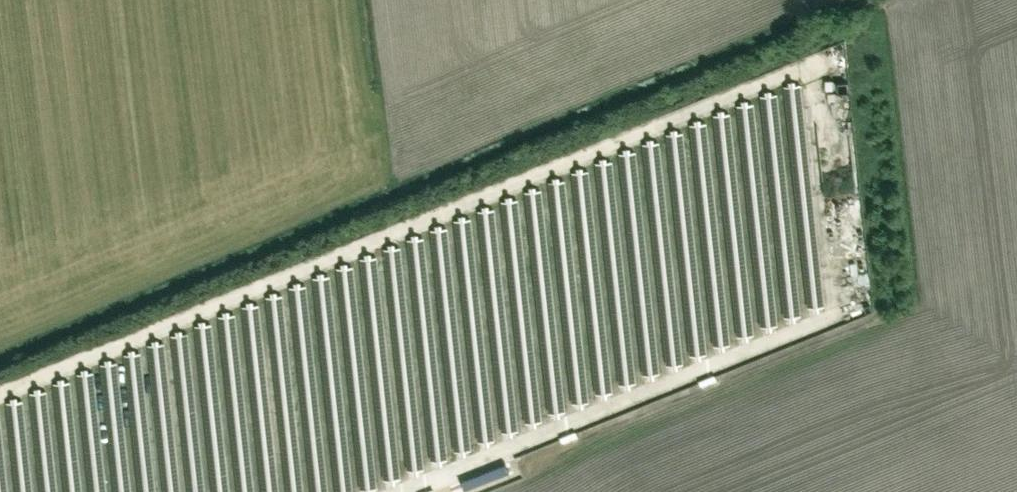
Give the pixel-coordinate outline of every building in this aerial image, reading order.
[(817,310),(833,308),(817,166),(796,169),(797,176),(778,179),(786,253),(810,250),(817,310)] [(756,188),(759,249),(775,248),(772,188),(756,188)] [(834,191),(836,234),(861,233),(859,190),(834,191)] [(745,300),(745,337),(761,337),(761,300),(745,300)] [(722,314),(722,346),(737,346),(737,314),(722,314)] [(704,354),(714,355),(714,328),(705,327),(704,354)]
